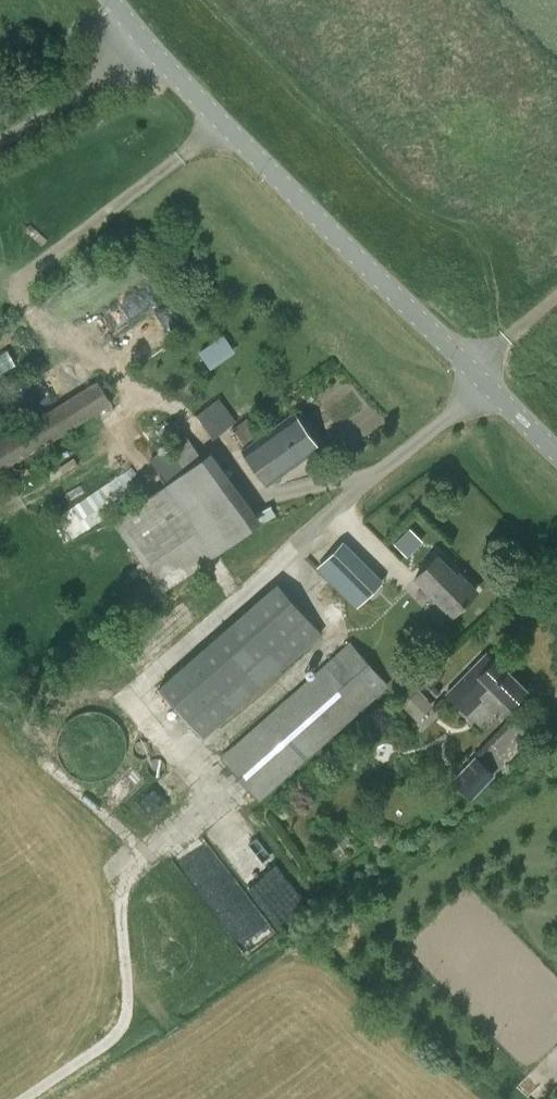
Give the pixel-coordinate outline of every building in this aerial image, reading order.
[(98,111),(92,116),(97,122),(103,117),(98,111)] [(154,284),(107,303),(116,326),(163,307),(154,284)] [(149,319),(163,341),(188,326),(175,304),(149,319)] [(223,336),(199,353),(208,367),(233,350),(223,336)] [(97,382),(0,441),(0,471),(110,404),(97,382)] [(217,399),(195,416),(212,439),(235,422),(217,399)] [(233,429),(246,447),(241,451),(267,486),(320,448),(294,412),(259,437),(246,419),(233,429)] [(162,590),(216,552),(251,526),(185,435),(149,461),(166,484),(113,523),(162,590)] [(133,467),(55,516),(68,536),(146,487),(133,467)] [(271,505),(256,512),(261,522),(275,515),(271,505)] [(382,581),(342,541),(317,567),(356,606),(382,581)] [(451,615),(476,590),(459,573),(457,575),(437,555),(414,578),(451,615)] [(202,737),(321,634),(277,584),(158,688),(202,737)] [(256,798),(386,683),(351,643),(221,759),(256,798)] [(526,689),(494,659),(492,661),(485,654),(476,663),(446,693),(466,714),(479,701),(476,697),(488,686),(509,706),(526,689)] [(424,699),(416,690),(401,706),(409,714),(424,699)] [(473,757),(452,779),(469,796),(491,775),(473,757)]
